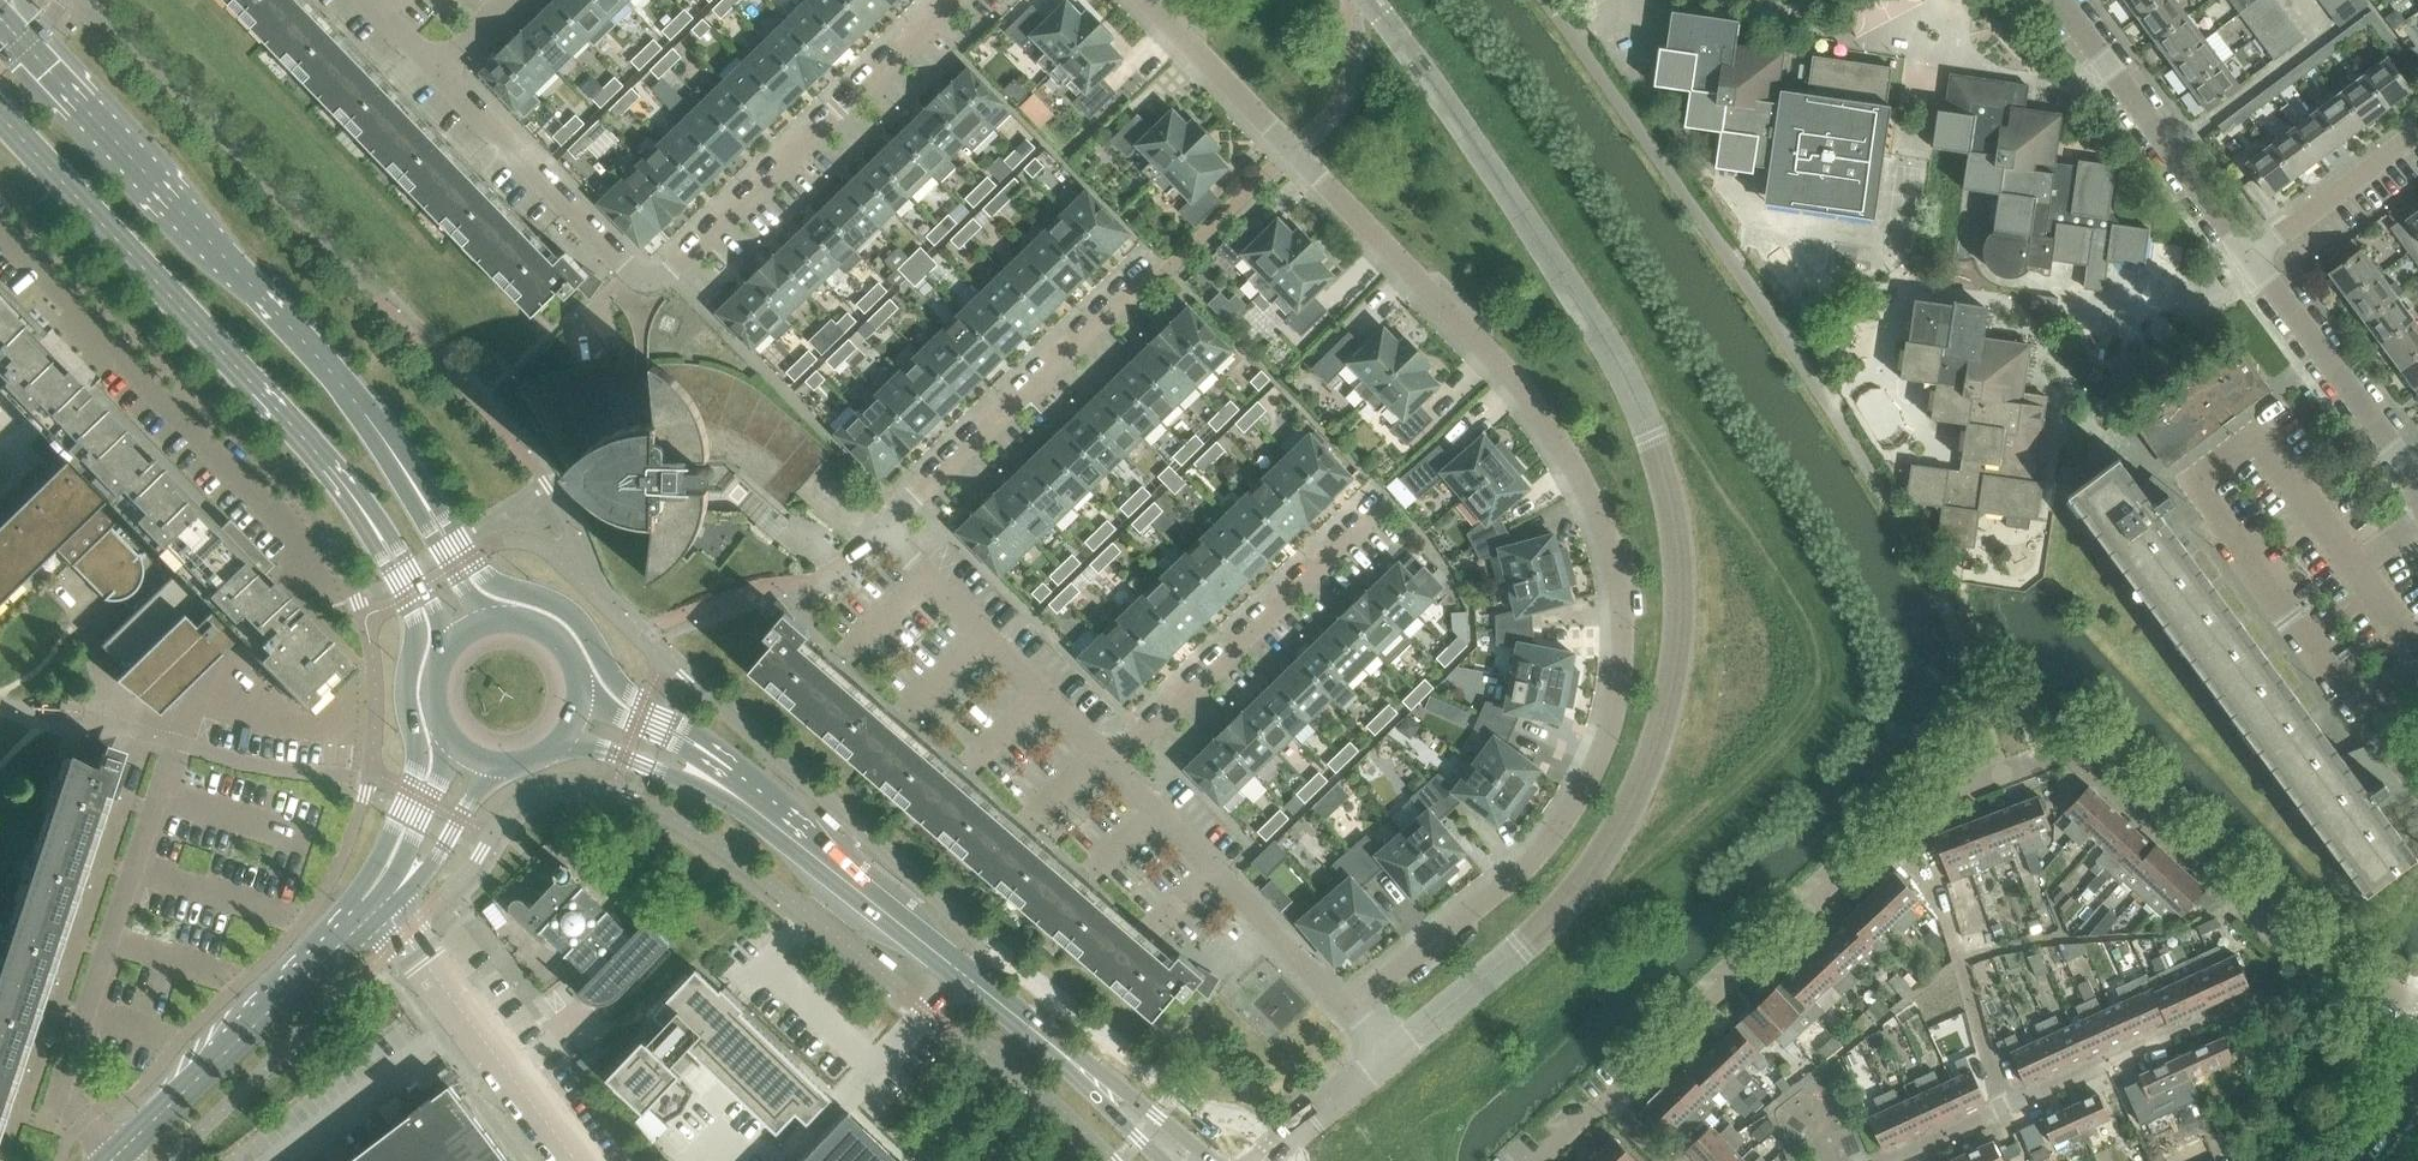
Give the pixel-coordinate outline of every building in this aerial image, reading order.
[(302,0),(234,0),(235,1),(230,4),(253,28),(257,24),(273,40),(288,55),(284,59),(306,82),(310,78),(341,110),(336,114),(359,137),(363,133),(393,164),(389,168),(412,192),(416,188),(446,219),(442,223),(464,246),(469,242),(499,273),(495,277),(517,300),(522,297),(537,313),(561,290),(568,298),(579,287),(586,295),(597,284),(571,257),(561,267),(302,0)] [(611,17),(594,0),(558,0),(557,1),(592,36),(596,41),(616,22),(611,17)] [(624,0),(594,0),(611,17),(626,2),(624,0)] [(733,8),(726,0),(723,0),(713,10),(722,19),(733,8)] [(847,0),(809,0),(808,1),(850,45),(871,24),(847,0)] [(887,0),(847,0),(871,24),(891,4),(887,0)] [(2137,17),(2160,0),(2124,0),(2137,17)] [(2187,16),(2176,0),(2160,0),(2137,17),(2155,41),(2187,16)] [(2239,0),(2229,0),(2239,14),(2246,9),(2239,0)] [(2258,0),(2239,0),(2246,9),(2258,0)] [(2277,3),(2275,0),(2258,0),(2246,9),(2255,21),(2277,3)] [(2349,0),(2324,0),(2321,3),(2330,14),(2349,0)] [(2361,9),(2354,0),(2349,0),(2330,14),(2338,26),(2361,9)] [(2364,0),(2354,0),(2361,9),(2367,4),(2364,0)] [(592,36),(557,1),(538,20),(572,55),(592,36)] [(850,45),(808,1),(787,22),(831,67),(832,66),(830,64),(850,45)] [(1049,74),(1101,24),(1088,11),(1082,17),(1068,1),(1047,22),(1033,7),(1008,31),(1022,46),(1033,36),(1047,51),(1037,61),(1049,74)] [(2263,32),(2286,15),(2277,3),(2255,21),(2263,32)] [(683,29),(694,18),(685,9),(674,20),(683,29)] [(2263,32),(2255,21),(2246,9),(2239,14),(2257,37),(2263,32)] [(2383,24),(2373,11),(2359,21),(2364,29),(2372,24),(2376,29),(2383,24)] [(1875,219),(1891,106),(1887,105),(1893,67),(1813,56),(1808,94),(1781,90),(1779,103),(1786,53),(1736,46),(1739,23),(1672,13),(1667,49),(1661,48),(1655,86),(1691,91),(1686,126),(1721,131),(1716,167),(1753,172),(1755,164),(1770,167),(1765,203),(1875,219)] [(2272,44),(2295,27),(2286,15),(2263,32),(2272,44)] [(2172,64),(2205,39),(2187,16),(2155,41),(2172,64)] [(701,39),(713,28),(704,18),(692,30),(701,39)] [(572,55),(538,20),(523,34),(557,70),(572,55)] [(671,40),(683,29),(674,20),(662,31),(671,40)] [(831,67),(787,22),(766,42),(810,87),(831,67)] [(1101,78),(1122,58),(1107,43),(1113,37),(1101,24),(1049,74),(1061,87),(1072,76),(1087,92),(1076,102),(1091,117),(1116,93),(1101,78)] [(2341,46),(2361,32),(2355,24),(2335,38),(2341,46)] [(2398,46),(2383,24),(2376,29),(2392,51),(2398,46)] [(2281,56),(2304,38),(2295,27),(2272,44),(2281,56)] [(557,70),(523,34),(522,32),(496,57),(498,59),(533,93),(557,70)] [(2281,56),(2272,44),(2263,32),(2257,37),(2274,60),(2281,56)] [(652,59),(663,48),(654,39),(643,50),(652,59)] [(2189,87),(2222,63),(2205,39),(2172,64),(2189,87)] [(810,87),(766,42),(746,62),(788,105),(807,86),(809,88),(810,87)] [(2318,65),(2337,51),(2331,42),(2312,56),(2318,65)] [(671,68),(683,57),(674,48),(662,59),(671,68)] [(640,70),(652,59),(643,50),(631,61),(640,70)] [(788,105),(746,62),(740,56),(719,76),(725,82),(767,125),(788,105)] [(2411,90),(2386,58),(2363,75),(2387,108),(2411,90)] [(533,93),(498,59),(482,74),(522,115),(539,99),(533,93)] [(660,79),(671,68),(662,59),(651,70),(660,79)] [(2294,81),(2314,67),(2308,59),(2288,73),(2294,81)] [(2207,111),(2240,86),(2222,63),(2189,87),(2207,111)] [(1010,111),(970,69),(954,84),(987,120),(993,127),(1010,111)] [(2387,108),(2363,75),(2340,93),(2364,125),(2387,108)] [(2110,214),(2116,168),(2079,162),(2078,169),(2055,166),(2063,116),(2013,109),(2017,85),(1951,76),(1946,111),(1938,110),(1932,148),(1968,153),(1963,188),(1999,194),(1993,233),(1990,237),(1987,242),(1986,247),(1985,252),(1986,257),(1988,262),(1990,266),(1993,269),(1997,272),(2001,274),(2006,275),(2011,276),(2017,275),(2022,273),(2026,269),(2027,265),(2051,268),(2052,260),(2088,266),(2085,288),(2103,290),(2107,261),(2144,267),(2149,231),(2118,227),(2110,214)] [(2271,99),(2290,84),(2284,76),(2265,91),(2271,99)] [(613,97),(624,86),(615,77),(604,88),(613,97)] [(767,125),(725,82),(704,102),(746,145),(767,125)] [(987,120),(954,84),(952,82),(928,106),(964,143),(987,120)] [(601,108),(613,97),(604,88),(592,99),(601,108)] [(630,108),(641,97),(632,88),(621,99),(630,108)] [(2364,125),(2340,93),(2316,111),(2341,143),(2364,125)] [(2248,117),(2267,102),(2260,94),(2242,108),(2248,117)] [(618,119),(630,108),(621,99),(609,110),(618,119)] [(746,145),(704,102),(684,122),(726,165),(746,145)] [(964,143),(928,106),(927,107),(928,109),(914,123),(948,158),(964,143)] [(1155,183),(1206,133),(1194,120),(1188,126),(1173,110),(1152,131),(1138,116),(1113,140),(1128,155),(1138,145),(1153,160),(1142,170),(1155,183)] [(2224,134),(2244,120),(2237,111),(2218,126),(2224,134)] [(2341,143),(2316,111),(2293,128),(2317,160),(2341,143)] [(574,135),(585,124),(576,114),(565,126),(574,135)] [(726,165),(684,122),(663,142),(705,185),(726,165)] [(956,167),(948,158),(914,123),(895,142),(929,177),(937,186),(956,167)] [(562,146),(574,135),(565,126),(553,137),(562,146)] [(588,148),(600,137),(591,128),(579,139),(588,148)] [(2317,160),(2293,128),(2270,146),(2294,178),(2317,160)] [(1207,187),(1228,167),(1213,152),(1219,146),(1206,133),(1155,183),(1167,196),(1177,185),(1192,201),(1182,211),(1196,226),(1221,202),(1207,187)] [(577,159),(588,148),(579,139),(568,150),(577,159)] [(1025,159),(1036,148),(1027,139),(1016,150),(1025,159)] [(705,185),(663,142),(642,162),(686,207),(687,206),(685,204),(705,185)] [(929,177),(895,142),(875,161),(909,196),(929,177)] [(2294,178),(2270,146),(2246,163),(2271,195),(2294,178)] [(1013,170),(1025,159),(1016,150),(1004,161),(1013,170)] [(1033,178),(1045,167),(1036,157),(1024,169),(1033,178)] [(909,196),(875,161),(860,176),(894,211),(909,196)] [(686,207),(642,162),(622,182),(665,227),(686,207)] [(894,211),(860,176),(844,191),(879,226),(894,211)] [(986,197),(997,185),(988,176),(977,187),(986,197)] [(1013,198),(1024,187),(1015,178),(1004,189),(1013,198)] [(665,227),(622,182),(600,203),(642,246),(662,227),(664,228),(665,227)] [(974,208),(986,197),(977,187),(965,199),(974,208)] [(1001,209),(1013,198),(1004,189),(992,200),(1001,209)] [(879,226),(844,191),(825,210),(859,245),(879,226)] [(1130,234),(1088,191),(1067,211),(1111,256),(1109,254),(1130,234)] [(866,252),(859,245),(825,210),(805,229),(840,264),(846,271),(866,252)] [(2406,219),(2417,235),(2417,210),(2406,219)] [(1111,256),(1067,211),(1046,232),(1089,277),(1111,256)] [(947,234),(958,223),(949,214),(938,225),(947,234)] [(971,238),(983,227),(974,218),(963,229),(971,238)] [(1261,292),(1312,242),(1299,229),(1294,235),(1279,219),(1258,239),(1244,225),(1219,249),(1233,264),(1244,254),(1259,269),(1248,279),(1261,292)] [(2414,242),(2399,223),(2391,229),(2405,248),(2414,242)] [(935,246),(947,234),(938,225),(926,236),(935,246)] [(840,264),(805,229),(790,243),(825,278),(840,264)] [(960,249),(971,238),(963,229),(951,240),(960,249)] [(1089,277),(1046,232),(1025,252),(1067,295),(1086,276),(1088,278),(1089,277)] [(1313,296),(1334,276),(1319,260),(1324,255),(1312,242),(1261,292),(1273,304),(1283,294),(1298,309),(1288,320),(1302,335),(1327,310),(1313,296)] [(825,278),(790,243),(775,258),(773,256),(772,257),(808,294),(825,278)] [(2416,246),(2408,252),(2417,265),(2417,248),(2416,246)] [(918,267),(930,256),(921,247),(910,258),(918,267)] [(2347,298),(2379,274),(2362,250),(2329,275),(2347,298)] [(1067,295),(1025,252),(1004,272),(1046,315),(1067,295)] [(927,276),(939,265),(930,256),(918,267),(927,276)] [(808,294),(772,257),(749,280),(785,317),(808,294)] [(907,278),(918,267),(910,258),(898,269),(907,278)] [(915,287),(927,276),(918,267),(907,278),(915,287)] [(1046,315),(1004,272),(984,292),(1025,335),(1046,315)] [(2364,322),(2397,297),(2403,292),(2396,283),(2390,288),(2379,274),(2347,298),(2364,322)] [(790,322),(785,317),(749,280),(748,281),(750,283),(735,297),(770,332),(775,337),(790,322)] [(877,302),(888,291),(879,282),(868,293),(877,302)] [(1025,335),(984,292),(963,312),(1005,356),(1025,335)] [(865,313),(877,302),(868,293),(856,304),(865,313)] [(770,332),(735,297),(719,313),(753,348),(770,332)] [(2382,345),(2414,321),(2397,297),(2364,322),(2382,345)] [(888,319),(900,308),(891,299),(879,310),(888,319)] [(1906,340),(1901,378),(1936,383),(1930,421),(1966,426),(1960,471),(1911,465),(1906,503),(1936,507),(1942,515),(1937,545),(1975,550),(1979,519),(1986,514),(2008,517),(2006,528),(2029,532),(2031,520),(2038,521),(2045,466),(2037,465),(2047,396),(2024,393),(2031,344),(1982,337),(1986,308),(1955,304),(1956,300),(1954,300),(1953,309),(1919,305),(1914,341),(1906,340)] [(50,550),(53,547),(71,566),(74,562),(106,595),(102,599),(106,600),(109,601),(113,601),(117,600),(120,599),(123,599),(126,597),(136,608),(99,644),(123,669),(112,679),(156,712),(233,637),(237,640),(305,711),(351,666),(330,644),(283,596),(259,571),(0,304),(0,393),(66,461),(58,469),(55,466),(0,520),(0,598),(50,550)] [(1232,351),(1190,308),(1172,325),(1170,323),(1169,324),(1213,369),(1232,351)] [(877,330),(888,319),(879,310),(868,321),(877,330)] [(846,332),(857,321),(848,312),(837,323),(846,332)] [(1005,356),(963,312),(942,333),(984,376),(1005,356)] [(822,355),(846,332),(837,323),(834,320),(810,343),(822,355)] [(2417,354),(2417,325),(2414,321),(2382,345),(2399,369),(2417,354)] [(1213,369),(1169,324),(1152,341),(1195,386),(1213,369)] [(1366,401),(1418,351),(1405,338),(1399,343),(1384,328),(1364,348),(1350,334),(1314,368),(1329,383),(1339,373),(1366,401)] [(984,376),(942,333),(921,353),(963,396),(984,376)] [(847,359),(858,348),(849,339),(838,350),(847,359)] [(1195,386),(1152,341),(1151,342),(1152,344),(1136,360),(1178,403),(1195,386)] [(2169,458),(2267,385),(2238,346),(2187,384),(2174,393),(2140,419),(2169,458)] [(807,370),(818,359),(809,350),(798,361),(807,370)] [(835,370),(847,359),(838,350),(826,361),(835,370)] [(1418,405),(1439,385),(1424,369),(1430,364),(1418,351),(1366,401),(1378,414),(1389,403),(1404,419),(1393,429),(1407,444),(1432,419),(1418,405)] [(963,396),(921,353),(900,373),(942,416),(963,396)] [(703,354),(689,354),(689,363),(703,363),(703,354)] [(2417,391),(2417,354),(2399,369),(2417,392),(2417,391)] [(1178,403),(1136,360),(1118,377),(1160,420),(1178,403)] [(795,381),(807,370),(798,361),(787,372),(795,381)] [(786,507),(820,468),(832,453),(832,454),(833,453),(766,394),(758,389),(750,383),(741,379),(733,375),(724,371),(712,368),(701,365),(689,364),(677,363),(665,364),(653,365),(650,365),(636,366),(612,368),(589,371),(565,375),(542,380),(519,386),(571,472),(572,475),(574,478),(576,481),(580,487),(584,490),(587,494),(590,497),(594,500),(597,503),(605,509),(610,511),(618,516),(627,519),(637,522),(647,524),(656,524),(650,580),(650,581),(657,578),(664,573),(671,569),(677,564),(682,558),(686,554),(689,550),(692,547),(695,542),(698,537),(700,531),(703,526),(705,520),(706,514),(707,512),(708,507),(709,503),(709,500),(709,492),(723,492),(737,476),(789,521),(795,515),(786,507)] [(815,390),(826,379),(817,370),(806,381),(815,390)] [(1259,391),(1271,379),(1262,370),(1250,381),(1259,391)] [(942,416),(900,373),(880,393),(923,438),(925,437),(923,435),(942,416)] [(2174,393),(2187,384),(2180,375),(2168,384),(2174,393)] [(1160,420),(1118,377),(1101,394),(1142,437),(1160,420)] [(923,438),(880,393),(859,413),(903,458),(923,438)] [(1142,437),(1101,394),(1083,411),(1125,454),(1142,437)] [(1229,420),(1240,409),(1231,400),(1220,411),(1229,420)] [(1256,422),(1267,411),(1258,402),(1247,413),(1256,422)] [(1125,454),(1083,411),(1065,428),(1107,471),(1125,454)] [(1217,432),(1229,420),(1220,411),(1208,423),(1217,432)] [(903,458),(859,413),(837,434),(879,477),(900,457),(902,459),(903,458)] [(1245,433),(1256,422),(1247,413),(1236,423),(1245,433)] [(1107,471),(1065,428),(1048,445),(1090,488),(1107,471)] [(1193,455),(1205,444),(1196,434),(1184,445),(1193,455)] [(1352,477),(1310,434),(1289,456),(1332,501),(1334,499),(1332,497),(1352,477)] [(1465,499),(1513,457),(1501,443),(1495,448),(1484,435),(1453,463),(1440,447),(1403,479),(1419,497),(1445,475),(1465,499)] [(1213,463),(1226,450),(1217,441),(1204,454),(1213,463)] [(1090,488),(1048,445),(1030,462),(1072,505),(1090,488)] [(1182,466),(1193,455),(1184,445),(1173,457),(1182,466)] [(1200,476),(1213,463),(1204,454),(1191,467),(1200,476)] [(1332,501),(1289,456),(1268,475),(1312,520),(1332,501)] [(1498,515),(1530,488),(1519,476),(1525,471),(1513,457),(1465,499),(1484,521),(1469,534),(1475,546),(1506,530),(1498,515)] [(1072,505),(1030,462),(1013,479),(1054,523),(1072,505)] [(2301,716),(2232,625),(2220,610),(2225,606),(2172,535),(2188,515),(2174,504),(2167,495),(2165,497),(2153,487),(2145,497),(2144,498),(2117,462),(2070,497),(2097,533),(2178,641),(2181,638),(2262,745),(2258,748),(2366,893),(2413,858),(2402,844),(2372,804),(2388,791),(2381,783),(2380,784),(2375,766),(2350,773),(2305,713),(2301,716)] [(1167,485),(1178,474),(1170,465),(1158,476),(1167,485)] [(1175,494),(1187,483),(1178,474),(1167,485),(1175,494)] [(1312,520),(1268,475),(1246,497),(1288,540),(1309,520),(1311,521),(1312,520)] [(1054,523),(1013,479),(996,496),(994,494),(993,495),(1037,540),(1054,523)] [(1141,506),(1152,495),(1143,485),(1132,497),(1141,506)] [(1037,540),(993,495),(979,509),(1022,554),(1037,540)] [(1129,517),(1141,506),(1132,497),(1120,508),(1129,517)] [(1288,540),(1246,497),(1226,517),(1268,560),(1288,540)] [(1153,522),(1164,511),(1155,502),(1144,513),(1153,522)] [(1022,554),(979,509),(974,513),(976,515),(959,532),(1000,575),(1022,554)] [(1141,533),(1153,522),(1144,513),(1132,524),(1141,533)] [(1268,560),(1226,517),(1206,536),(1247,579),(1268,560)] [(1105,540),(1117,529),(1108,519),(1097,531),(1105,540)] [(1571,565),(1566,549),(1558,551),(1554,534),(1514,545),(1506,530),(1475,546),(1482,558),(1501,553),(1509,582),(1571,565)] [(1094,551),(1105,540),(1097,531),(1085,542),(1094,551)] [(1247,579),(1206,536),(1185,556),(1227,599),(1247,579)] [(1111,563),(1122,551),(1114,542),(1102,553),(1111,563)] [(1099,574),(1111,563),(1102,553),(1091,564),(1099,574)] [(1070,574),(1082,563),(1073,554),(1061,565),(1070,574)] [(1227,599),(1185,556),(1164,576),(1206,619),(1227,599)] [(1450,594),(1425,568),(1414,578),(1399,563),(1383,579),(1417,614),(1433,599),(1439,605),(1450,594)] [(1059,585),(1070,574),(1061,565),(1050,576),(1059,585)] [(1572,601),(1567,584),(1575,582),(1571,565),(1509,582),(1517,611),(1497,616),(1498,630),(1532,629),(1531,612),(1572,601)] [(1206,619),(1164,576),(1144,596),(1185,639),(1206,619)] [(1417,614),(1383,579),(1368,593),(1366,591),(1401,629),(1417,614)] [(1041,602),(1053,591),(1044,582),(1032,593),(1041,602)] [(1070,603),(1081,591),(1072,582),(1061,593),(1070,603)] [(1401,629),(1366,591),(1341,616),(1378,652),(1389,664),(1413,642),(1401,629)] [(1058,614),(1070,603),(1061,593),(1049,605),(1058,614)] [(1185,639),(1144,596),(1123,616),(1167,661),(1168,660),(1166,658),(1185,639)] [(1176,968),(797,641),(806,630),(778,606),(767,617),(775,624),(765,636),(773,643),(752,667),(770,682),(766,687),(790,708),(794,704),(827,732),(823,737),(848,758),(852,753),(867,766),(885,782),(881,786),(906,807),(909,803),(942,831),(938,836),(963,857),(967,853),(1000,881),(996,885),(1021,907),(1024,902),(1057,930),(1053,935),(1070,949),(1078,956),(1082,952),(1115,980),(1111,984),(1136,1006),(1140,1002),(1157,1016),(1178,992),(1186,999),(1196,987),(1204,994),(1214,982),(1185,957),(1176,968)] [(1167,661),(1123,616),(1102,636),(1146,681),(1167,661)] [(1378,652),(1341,616),(1342,618),(1328,632),(1362,667),(1378,652)] [(1571,670),(1574,653),(1533,646),(1532,629),(1498,630),(1498,643),(1518,647),(1512,677),(1575,689),(1578,672),(1571,670)] [(1362,667),(1328,632),(1312,647),(1347,682),(1362,667)] [(1457,656),(1468,645),(1460,635),(1448,647),(1457,656)] [(1146,681),(1102,636),(1081,657),(1122,700),(1143,681),(1145,682),(1146,681)] [(1347,682),(1312,647),(1297,662),(1331,698),(1347,682)] [(1445,667),(1457,656),(1448,647),(1437,658),(1445,667)] [(1331,698),(1297,662),(1273,685),(1308,720),(1331,698)] [(1572,706),(1575,689),(1512,677),(1507,707),(1487,703),(1482,715),(1513,729),(1520,713),(1561,721),(1564,705),(1572,706)] [(1423,699),(1434,687),(1425,678),(1414,689),(1423,699)] [(1308,720),(1273,685),(1258,700),(1292,735),(1308,720)] [(1411,710),(1423,699),(1414,689),(1402,701),(1411,710)] [(1292,735),(1258,700),(1244,714),(1242,712),(1241,713),(1277,750),(1292,735)] [(1387,724),(1398,713),(1389,704),(1378,715),(1387,724)] [(1277,750),(1241,713),(1217,736),(1253,773),(1277,750)] [(1375,735),(1387,724),(1378,715),(1366,726),(1375,735)] [(1540,769),(1506,745),(1513,729),(1482,715),(1476,727),(1492,739),(1474,764),(1526,802),(1536,788),(1530,783),(1540,769)] [(1253,773),(1217,736),(1216,737),(1218,739),(1203,753),(1238,788),(1247,798),(1262,782),(1253,773)] [(114,757),(105,754),(103,741),(87,744),(81,763),(64,758),(0,952),(0,1105),(114,757)] [(1348,762),(1359,750),(1351,741),(1339,752),(1348,762)] [(1336,773),(1348,762),(1339,752),(1328,764),(1336,773)] [(1238,788),(1203,753),(1187,769),(1230,814),(1247,798),(1238,788)] [(1526,802),(1474,764),(1456,788),(1439,775),(1429,784),(1451,810),(1463,799),(1499,825),(1509,811),(1515,816),(1526,802)] [(1317,792),(1328,781),(1320,771),(1308,783),(1317,792)] [(1305,803),(1317,792),(1308,783),(1297,794),(1305,803)] [(1466,852),(1438,821),(1451,810),(1429,784),(1413,797),(1426,812),(1403,832),(1445,881),(1458,869),(1453,863),(1466,852)] [(2071,838),(2105,802),(2088,786),(2086,789),(2081,789),(2077,794),(2076,800),(2065,812),(2073,820),(2054,841),(2062,848),(2071,838)] [(2051,829),(2044,812),(2046,806),(2044,800),(2039,798),(2038,796),(2017,804),(2035,850),(2045,847),(2040,834),(2051,829)] [(2097,842),(2120,816),(2105,802),(2071,838),(2079,845),(2089,834),(2097,842)] [(2035,850),(2017,804),(1996,812),(2009,846),(2020,841),(2025,855),(2035,850)] [(1278,829),(1290,818),(1281,809),(1269,820),(1278,829)] [(2009,846),(1996,812),(1976,821),(1994,866),(2014,858),(2009,846)] [(2097,874),(2136,831),(2120,816),(2097,842),(2105,849),(2095,860),(2097,862),(2091,869),(2097,874)] [(1266,841),(1278,829),(1269,820),(1257,832),(1266,841)] [(1994,866),(1976,821),(1955,829),(1968,862),(1973,875),(1994,866)] [(1968,862),(1955,829),(1933,838),(1951,882),(1952,883),(1973,875),(1968,862)] [(2132,869),(2153,847),(2136,831),(2097,874),(2098,875),(2083,890),(2091,897),(2111,875),(2119,883),(2132,869)] [(1445,881),(1403,832),(1380,852),(1367,837),(1351,851),(1373,877),(1386,866),(1413,897),(1426,886),(1431,892),(1445,881)] [(1267,877),(1288,856),(1274,843),(1254,863),(1267,877)] [(2138,895),(2172,859),(2156,843),(2153,847),(2132,869),(2119,883),(2128,891),(2130,888),(2138,895)] [(1387,919),(1360,888),(1373,877),(1351,851),(1335,864),(1348,880),(1325,899),(1366,948),(1380,936),(1375,931),(1387,919)] [(2164,900),(2189,874),(2172,859),(2138,895),(2146,902),(2155,910),(2164,900)] [(598,1004),(600,1004),(603,1004),(606,1003),(610,1002),(612,1001),(615,1000),(617,999),(620,997),(671,943),(645,919),(644,920),(646,922),(632,937),(624,929),(626,928),(570,875),(571,874),(571,873),(571,872),(571,870),(570,869),(569,868),(568,867),(567,867),(566,867),(564,867),(563,868),(562,869),(561,870),(561,871),(561,872),(561,873),(561,874),(562,875),(531,908),(524,901),(522,900),(521,899),(519,899),(518,899),(515,900),(514,901),(513,901),(512,902),(512,904),(511,906),(511,907),(511,908),(511,910),(512,912),(513,913),(532,931),(537,925),(584,971),(586,970),(593,977),(580,991),(578,990),(577,991),(583,997),(584,998),(588,1001),(591,1002),(595,1003),(598,1004)] [(1929,909),(1907,885),(1907,880),(1901,874),(1897,875),(1895,873),(1879,888),(1912,924),(1929,909)] [(2171,926),(2206,890),(2189,874),(2164,900),(2155,910),(2163,919),(2171,926)] [(1912,924),(1879,888),(1862,903),(1887,930),(1895,922),(1904,931),(1912,924)] [(1366,948),(1325,899),(1299,922),(1335,965),(1348,953),(1353,959),(1366,948)] [(1887,930),(1862,903),(1846,918),(1849,921),(1880,954),(1896,939),(1887,930)] [(1880,954),(1849,921),(1833,936),(1857,962),(1866,972),(1883,958),(1880,954)] [(1857,962),(1833,936),(1817,951),(1851,988),(1859,981),(1849,970),(1857,962)] [(2251,987),(2236,955),(2226,960),(2219,946),(2209,951),(2230,996),(2251,987)] [(2209,1005),(2195,973),(2189,960),(2179,964),(2172,950),(2162,955),(2169,969),(2189,1015),(2209,1005)] [(1851,988),(1817,951),(1801,966),(1825,992),(1834,984),(1844,995),(1851,988)] [(2230,996),(2209,951),(2199,955),(2205,969),(2195,973),(2209,1005),(2230,996)] [(2189,1015),(2169,969),(2162,955),(2153,959),(2159,973),(2149,978),(2155,991),(2168,1020),(2167,1020),(2169,1024),(2189,1015)] [(1825,992),(1801,966),(1784,981),(1817,1018),(1826,1011),(1816,1000),(1825,992)] [(645,1040),(608,1078),(626,1096),(644,1113),(675,1081),(681,1075),(671,1066),(684,1052),(688,1047),(704,1063),(778,1133),(797,1113),(808,1123),(822,1109),(832,1099),(799,1067),(721,993),(697,970),(654,1015),(664,1024),(666,1027),(649,1045),(646,1042),(645,1040)] [(2155,991),(2149,978),(2147,975),(2127,985),(2147,1030),(2167,1020),(2168,1020),(2155,991)] [(1817,1018),(1784,981),(1761,1005),(1794,1040),(1817,1018)] [(2147,1030),(2127,985),(2117,989),(2123,1002),(2113,1006),(2127,1039),(2147,1030)] [(2127,1039),(2113,1006),(2103,1011),(2094,991),(2084,995),(2087,1002),(2108,1047),(2127,1039)] [(2108,1047),(2087,1002),(2077,1006),(2083,1019),(2073,1024),(2088,1057),(2108,1047)] [(1794,1040),(1761,1005),(1745,1020),(1737,1029),(1760,1053),(1777,1037),(1786,1047),(1794,1040)] [(2088,1057),(2073,1024),(2062,1029),(2057,1016),(2047,1021),(2067,1066),(2088,1057)] [(2067,1066),(2047,1021),(2026,1030),(2031,1043),(2046,1075),(2067,1066)] [(1760,1053),(1737,1029),(1721,1044),(1745,1070),(1753,1062),(1763,1073),(1771,1065),(1760,1053)] [(2046,1075),(2031,1043),(2021,1048),(2015,1034),(2005,1039),(2026,1085),(2046,1075)] [(2208,1072),(2244,1056),(2241,1051),(2232,1055),(2225,1039),(2183,1058),(2190,1075),(2205,1068),(2208,1072)] [(1745,1070),(1721,1044),(1705,1059),(1739,1095),(1755,1081),(1745,1070)] [(2175,1081),(2190,1075),(2183,1058),(2142,1077),(2143,1078),(2136,1082),(2142,1094),(2148,1091),(2152,1098),(2177,1086),(2175,1081)] [(1739,1095),(1705,1059),(1689,1074),(1713,1099),(1722,1091),(1743,1114),(1750,1107),(1747,1103),(1739,1095)] [(1984,1104),(1963,1059),(1944,1068),(1949,1081),(1964,1113),(1984,1104)] [(1713,1099),(1689,1074),(1687,1071),(1671,1086),(1705,1122),(1713,1115),(1709,1110),(1717,1103),(1713,1099)] [(1964,1113),(1949,1081),(1939,1085),(1933,1073),(1923,1077),(1944,1122),(1964,1113)] [(1944,1122),(1923,1077),(1913,1081),(1919,1094),(1909,1099),(1924,1131),(1944,1122)] [(451,1085),(435,1098),(434,1096),(413,1112),(414,1114),(352,1160),(509,1160),(451,1085)] [(1705,1122),(1671,1086),(1668,1089),(1664,1089),(1650,1102),(1650,1105),(1647,1108),(1648,1108),(1639,1116),(1655,1133),(1663,1125),(1671,1133),(1687,1118),(1698,1129),(1705,1122)] [(1924,1131),(1909,1099),(1900,1103),(1894,1090),(1884,1094),(1904,1140),(1924,1131)] [(1904,1140),(1884,1094),(1873,1099),(1879,1112),(1870,1116),(1885,1149),(1904,1140)] [(2110,1120),(2100,1096),(2071,1109),(2084,1138),(2094,1134),(2092,1128),(2110,1120)] [(2084,1138),(2071,1109),(2043,1122),(2054,1145),(2072,1137),(2074,1143),(2084,1138)] [(808,1160),(895,1160),(850,1118),(808,1160)] [(1740,1133),(1733,1125),(1722,1135),(1714,1127),(1689,1151),(1699,1160),(1711,1160),(1740,1133)] [(1737,1151),(1748,1141),(1740,1133),(1711,1160),(1742,1160),(1745,1158),(1737,1151)] [(1618,1141),(1616,1139),(1599,1154),(1605,1160),(1637,1160),(1618,1141)] [(1994,1144),(1962,1159),(1963,1160),(2002,1160),(1994,1144)] [(1763,1156),(1762,1157),(1755,1149),(1745,1158),(1742,1160),(1768,1160),(1763,1156)]
